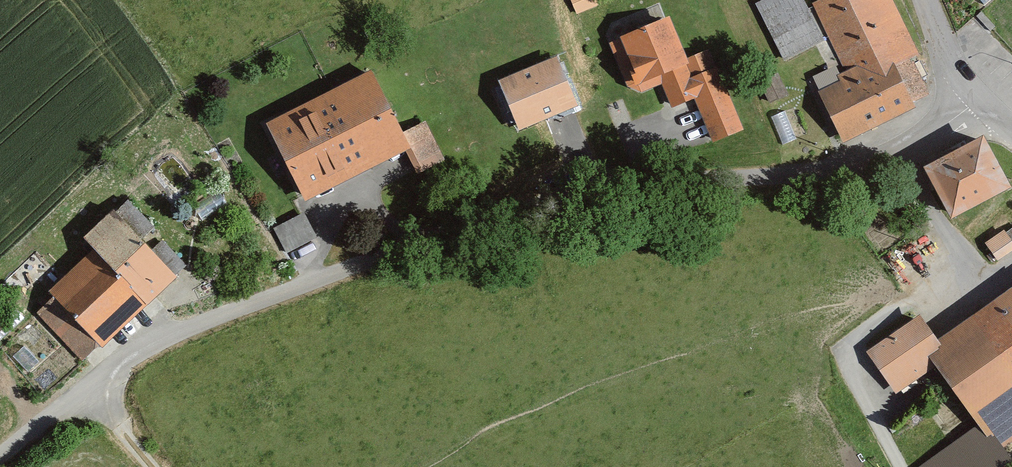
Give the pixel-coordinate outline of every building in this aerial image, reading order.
[(577,14),(599,3),(597,0),(570,0),(577,14)] [(784,60),(825,40),(804,0),(760,0),(755,3),(784,60)] [(818,91),(843,141),(916,105),(896,64),(919,52),(894,0),(817,0),(812,2),(846,71),(837,75),(840,80),(818,91)] [(669,14),(620,34),(621,37),(609,42),(627,86),(642,92),(662,84),(671,107),(695,98),(712,142),(744,129),(711,48),(687,57),(669,14)] [(557,55),(497,81),(518,130),(578,105),(557,55)] [(371,68),(265,122),(305,200),(405,150),(417,173),(445,158),(425,119),(403,130),(371,68)] [(759,81),(769,102),(788,93),(778,72),(759,81)] [(984,133),(923,165),(950,217),(1011,185),(984,133)] [(178,276),(113,208),(82,237),(93,248),(49,290),(54,295),(35,312),(82,361),(99,344),(102,347),(178,276)] [(306,209),(275,223),(286,249),(318,235),(306,209)] [(985,242),(998,260),(1011,250),(1011,241),(1004,229),(985,242)] [(936,365),(997,451),(1011,440),(1011,283),(936,336),(920,313),(866,350),(896,393),(936,365)] [(975,449),(949,466),(987,466),(975,449)]
